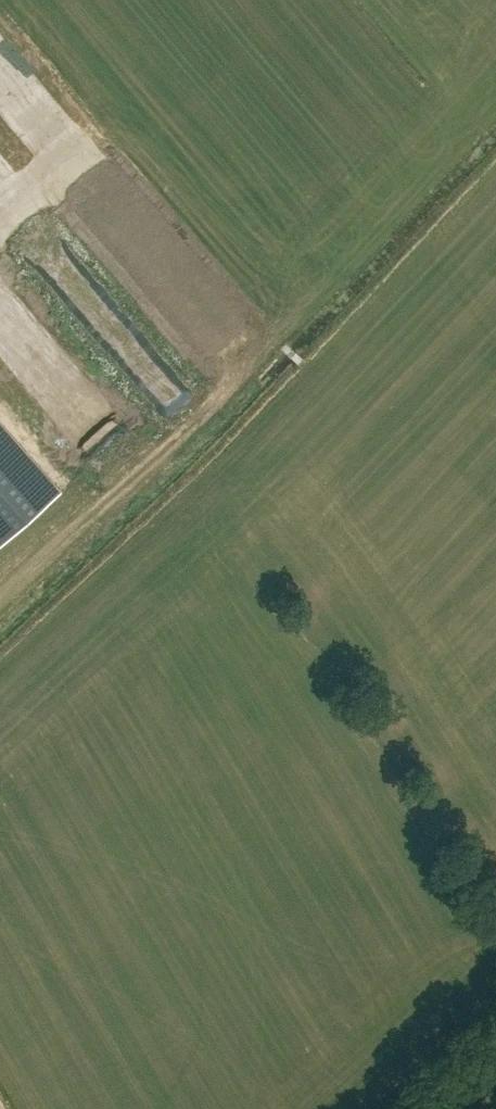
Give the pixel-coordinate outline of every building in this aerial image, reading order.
[(0,419),(0,544),(62,489),(0,419)]
